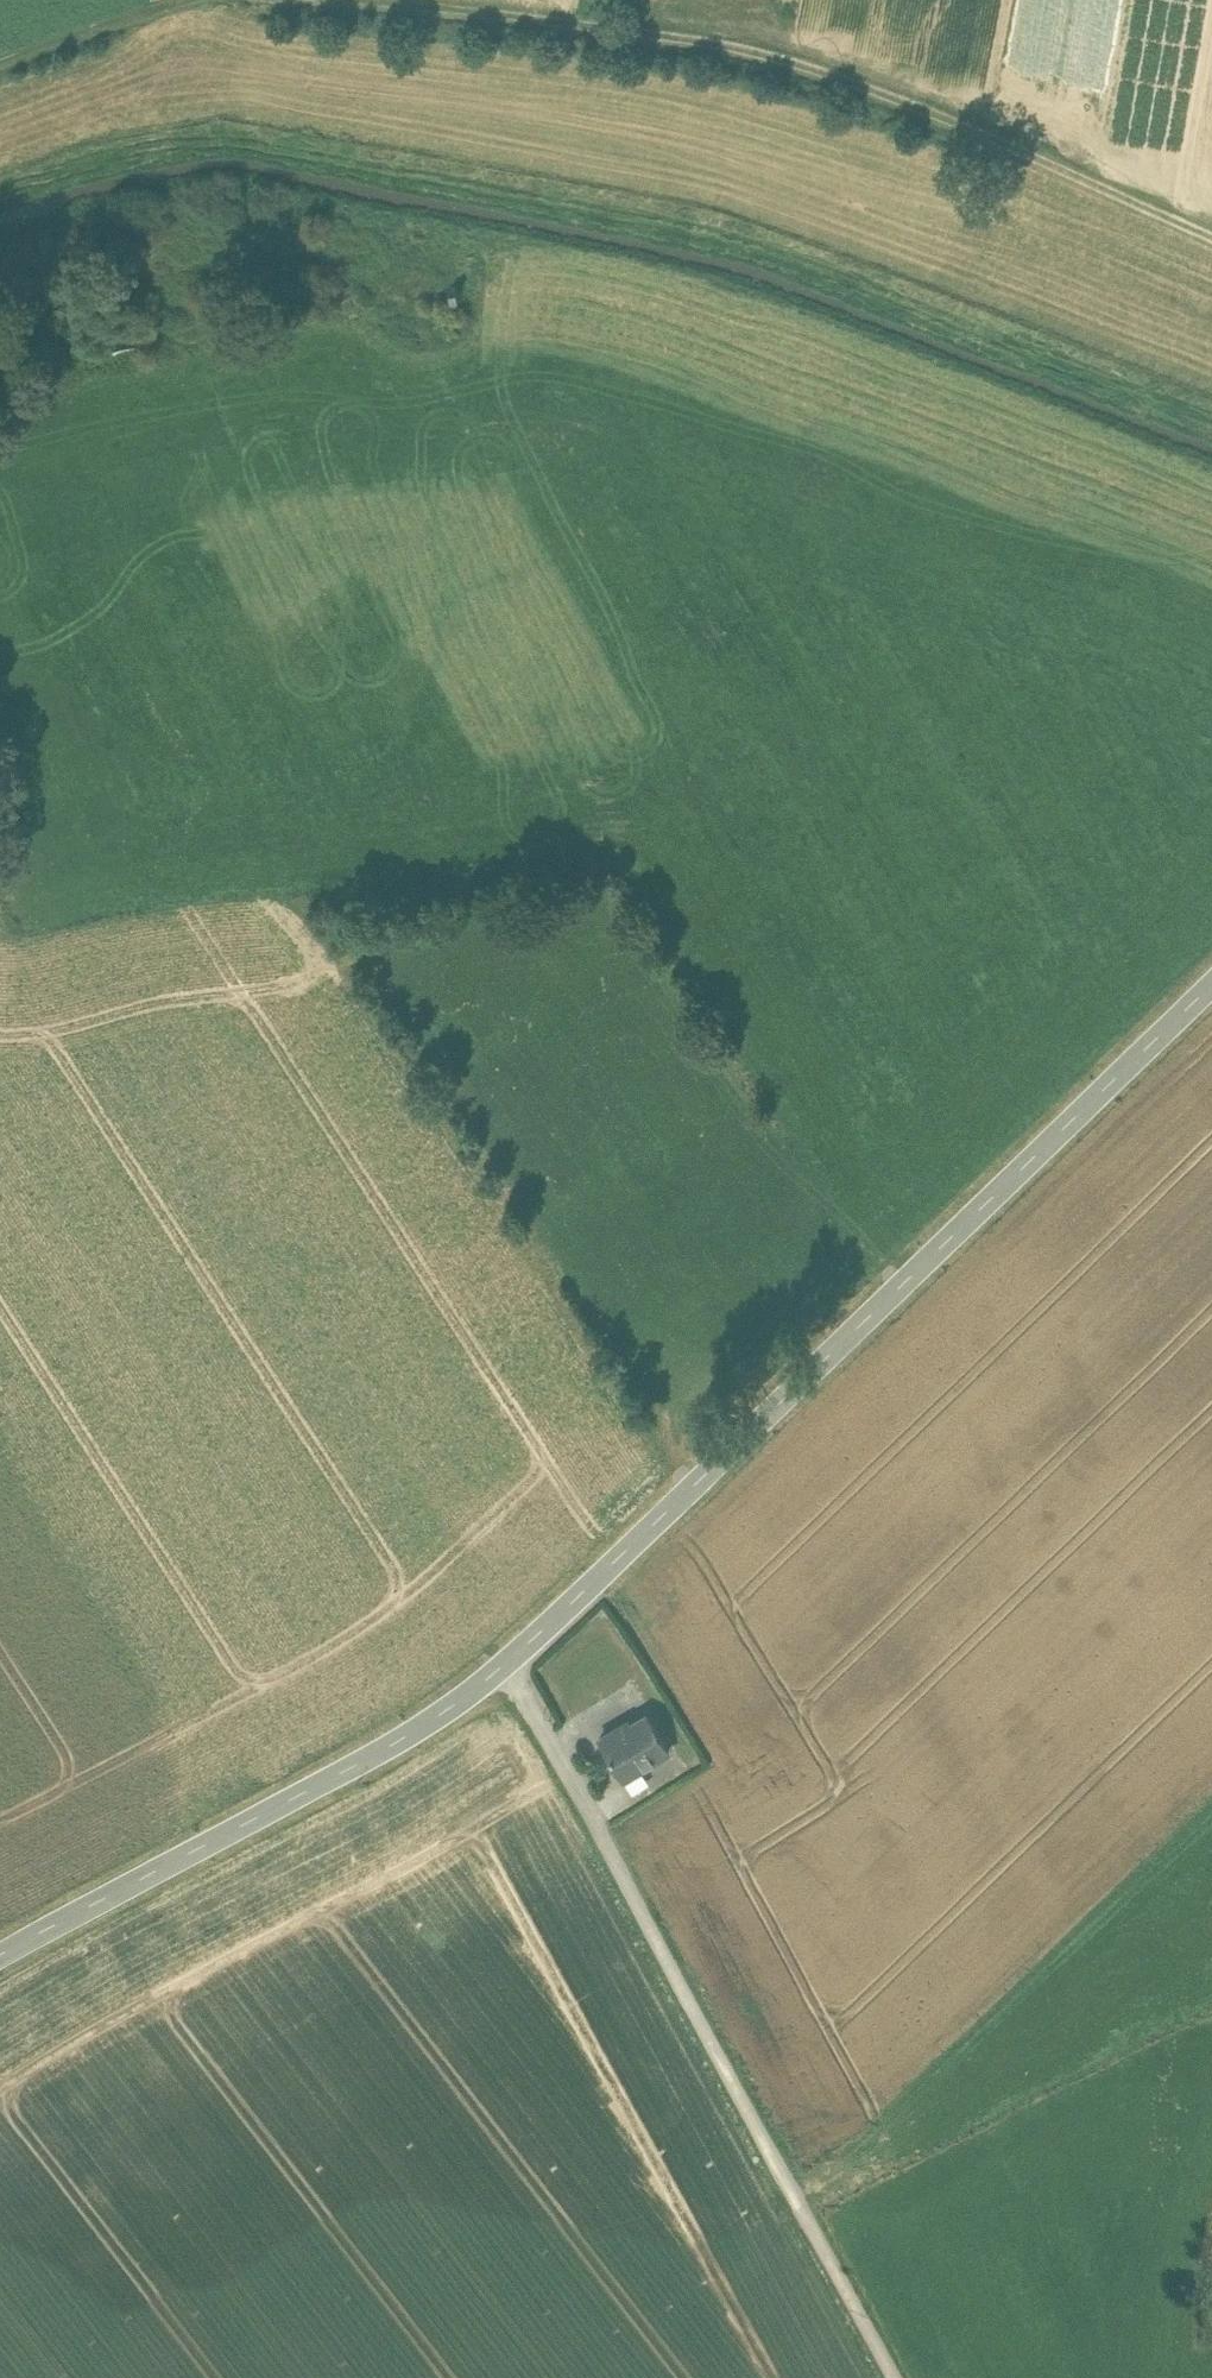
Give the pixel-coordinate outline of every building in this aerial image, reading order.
[(648,1712),(619,1730),(617,1726),(599,1737),(623,1776),(670,1748),(648,1712)] [(1211,2273),(1211,2236),(1202,2270),(1211,2273)]
